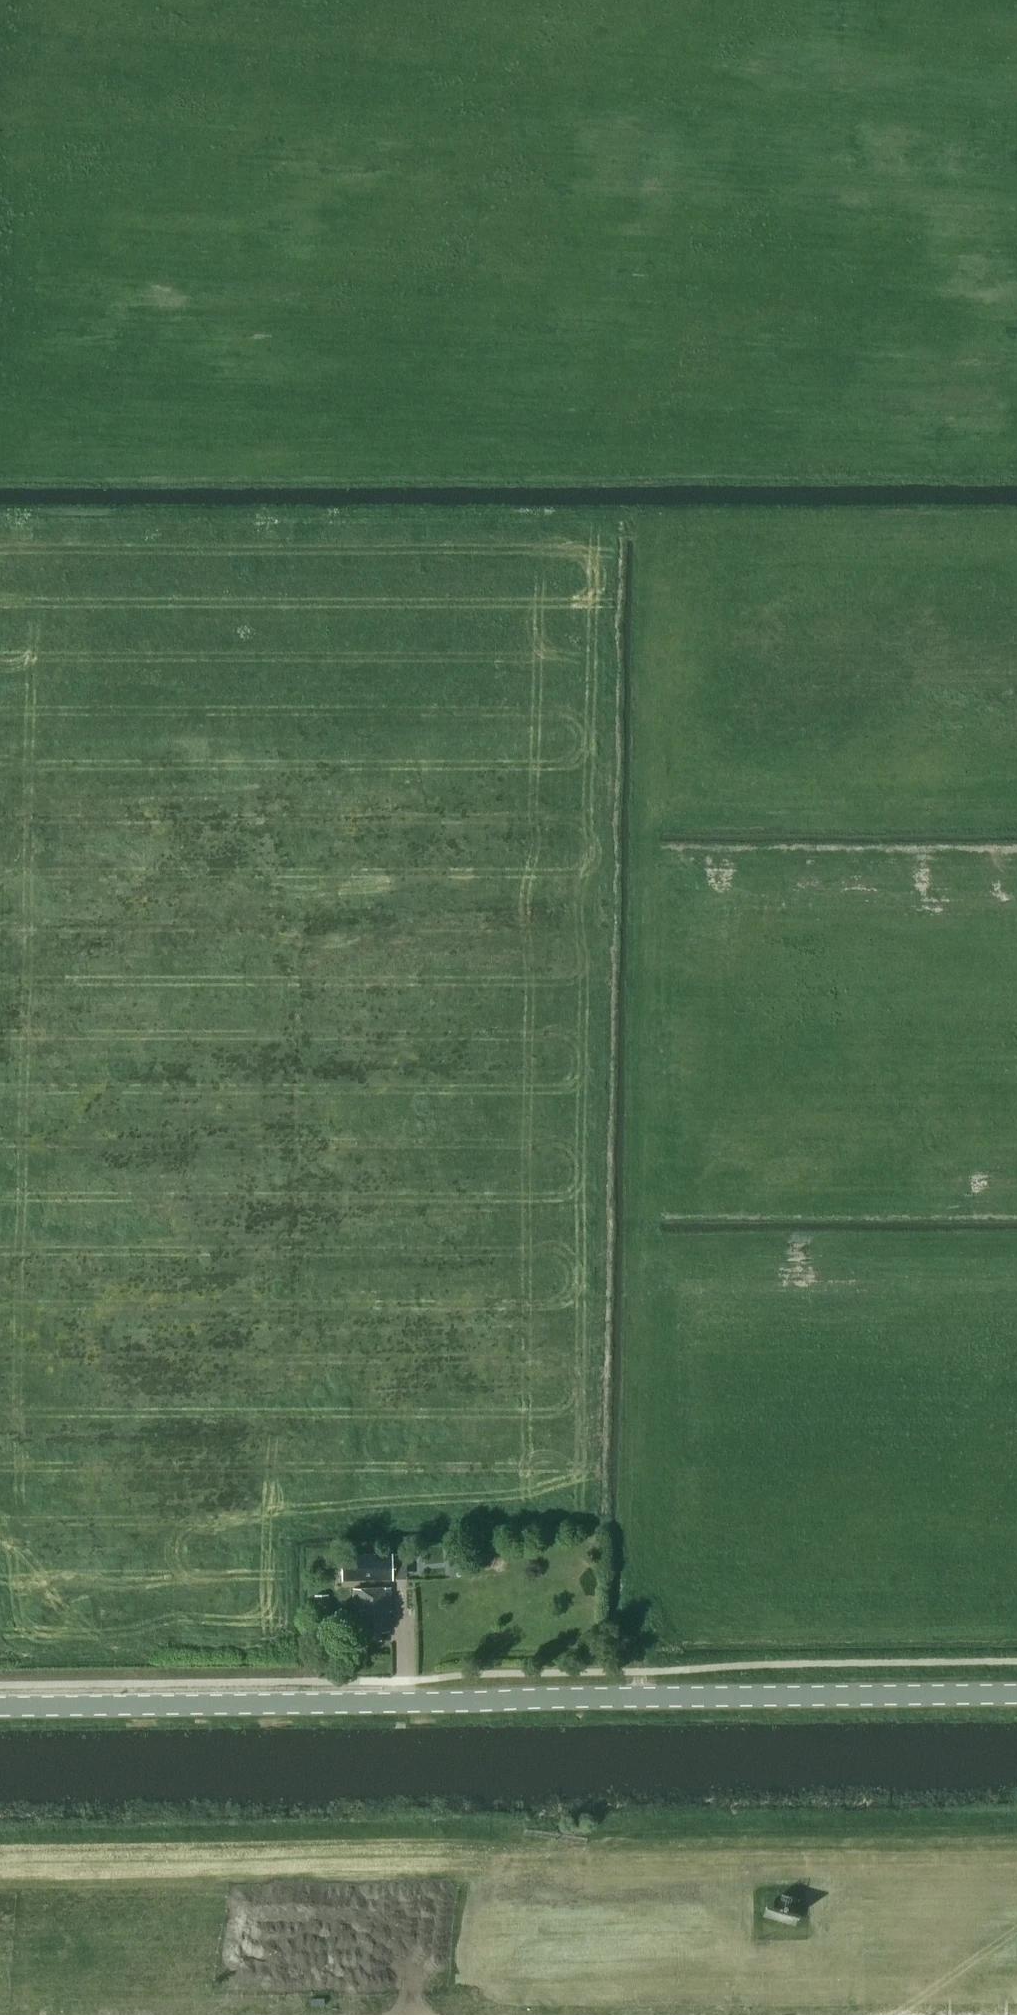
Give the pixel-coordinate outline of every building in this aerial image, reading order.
[(464,1550),(455,1551),(457,1575),(467,1574),(464,1550)] [(343,1579),(395,1578),(395,1551),(343,1551),(343,1579)] [(391,1587),(355,1588),(356,1632),(363,1632),(363,1640),(382,1640),(381,1632),(390,1631),(389,1611),(392,1611),(391,1587)] [(328,1617),(327,1596),(313,1596),(314,1618),(328,1617)]
